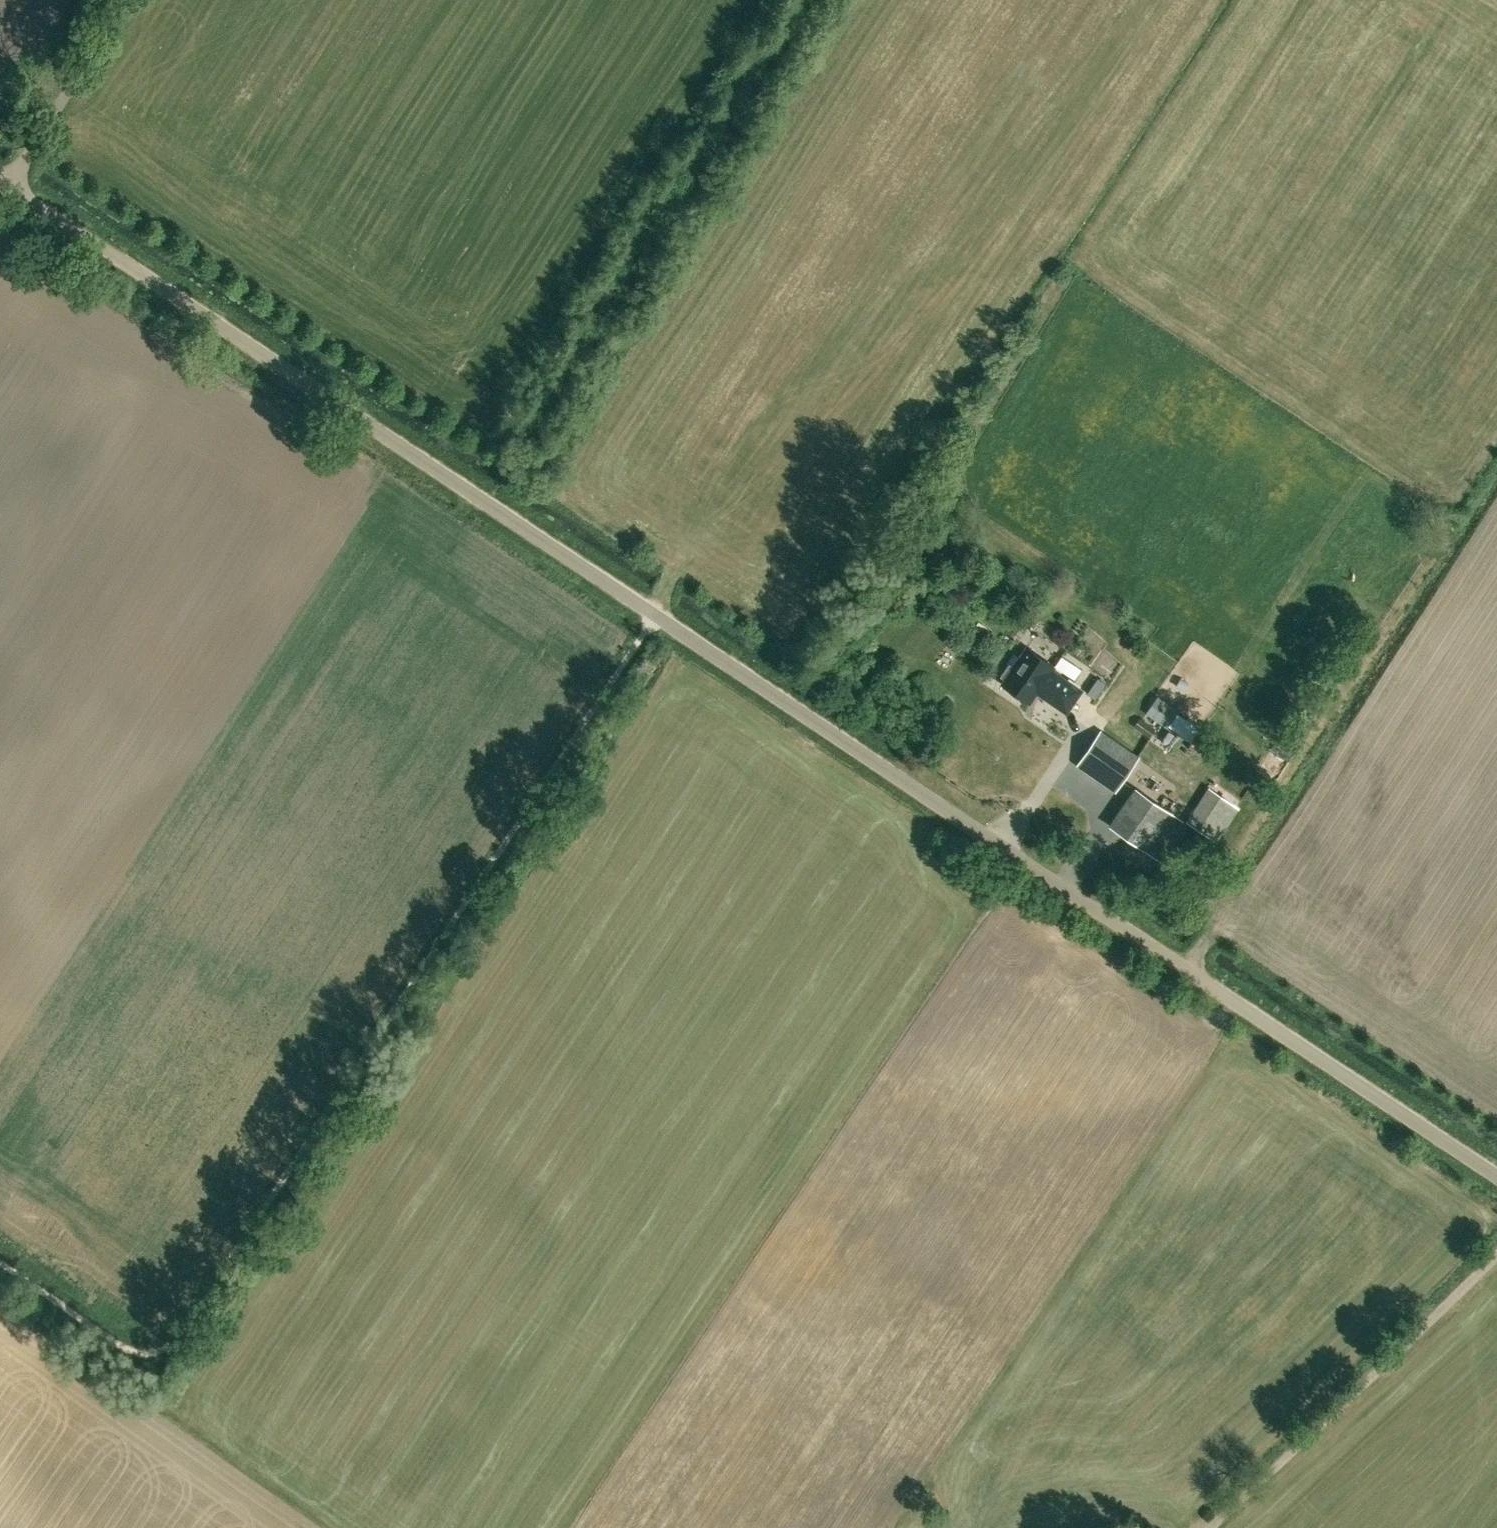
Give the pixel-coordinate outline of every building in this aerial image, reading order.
[(1009,664),(1001,676),(1005,679),(1002,683),(1030,702),(1038,689),(1043,692),(1041,695),(1066,712),(1081,690),(1051,670),(1054,667),(1026,648),(1013,667),(1009,664)] [(1115,791),(1138,757),(1100,731),(1077,764),(1115,791)] [(1134,787),(1114,814),(1122,820),(1116,829),(1157,858),(1183,821),(1134,787)] [(954,851),(948,847),(945,852),(951,856),(954,851)]
